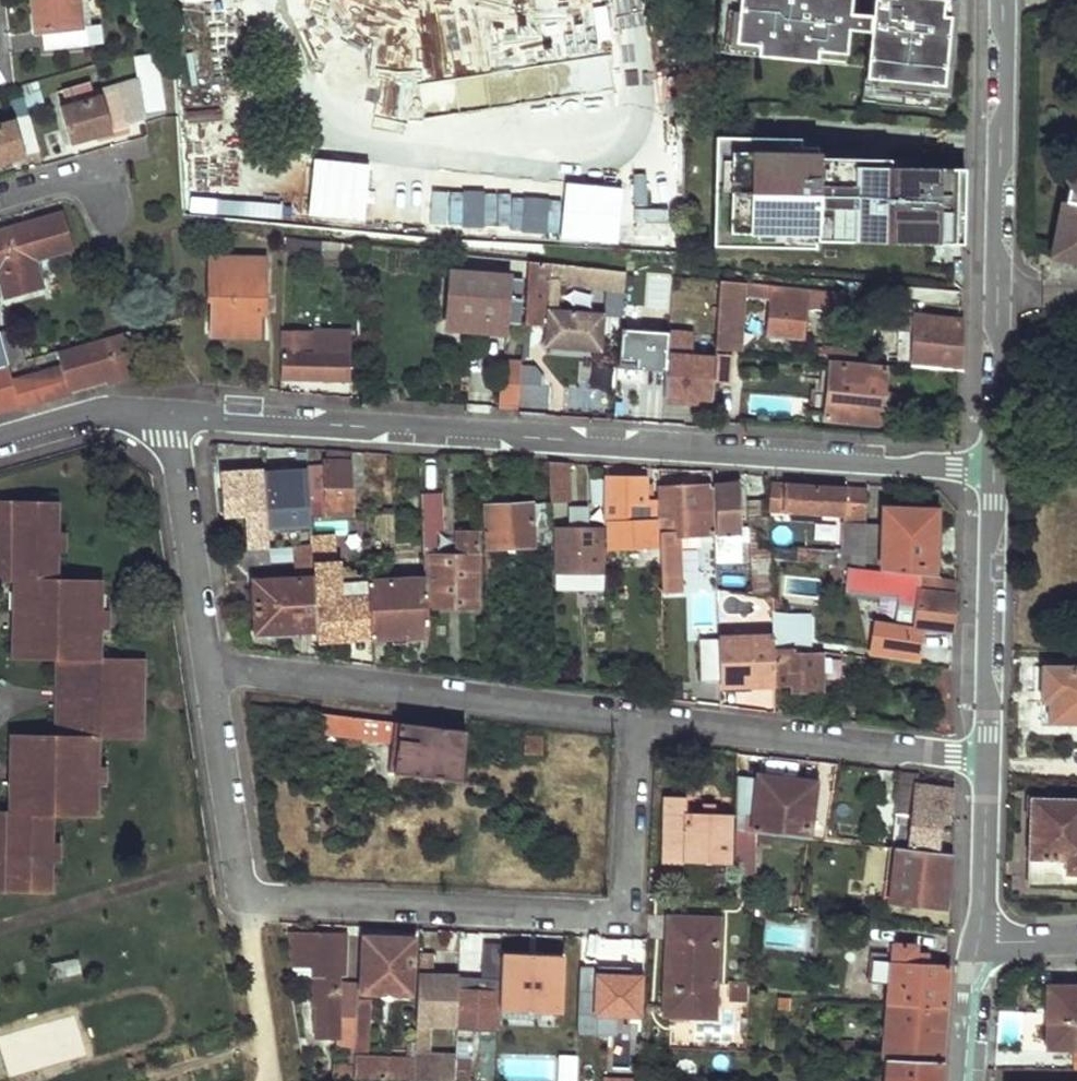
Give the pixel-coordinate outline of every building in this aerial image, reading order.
[(37,9),(46,9),(49,43),(93,37),(92,19),(88,20),(86,0),(36,0),(37,9)] [(892,2),(884,1),(877,3),(875,9),(874,17),(852,16),(854,0),(724,0),(721,32),(716,32),(716,38),(721,38),(719,61),(870,74),(867,108),(946,115),(950,68),(956,69),(959,38),(958,38),(953,38),(955,17),(945,17),(946,3),(933,3),(933,0),(892,0),(892,2)] [(946,3),(945,17),(955,17),(953,38),(958,38),(960,5),(946,3)] [(630,57),(638,121),(651,120),(642,55),(630,57)] [(90,99),(62,107),(72,142),(128,127),(127,122),(146,117),(135,77),(89,91),(90,99)] [(37,79),(21,83),(24,93),(40,88),(37,79)] [(202,114),(171,118),(181,191),(212,187),(202,114)] [(0,124),(0,162),(25,155),(25,152),(40,147),(31,116),(0,124)] [(642,185),(658,183),(650,122),(634,124),(642,185)] [(800,139),(774,138),(715,136),(712,245),(814,248),(814,241),(962,245),(964,170),(917,169),(917,161),(817,158),(817,147),(800,146),(800,139)] [(817,139),(800,139),(800,146),(817,147),(817,139)] [(291,220),(293,183),(226,179),(224,216),(291,220)] [(1068,189),(1056,255),(1076,259),(1076,184),(1068,189)] [(367,234),(369,209),(334,207),(333,232),(367,234)] [(0,230),(0,270),(7,293),(43,281),(37,257),(72,247),(62,212),(0,230)] [(548,244),(549,220),(426,215),(425,240),(548,244)] [(300,244),(300,255),(310,256),(310,252),(352,255),(354,243),(306,238),(305,245),(300,244)] [(266,256),(207,255),(206,290),(210,290),(208,332),(260,334),(261,299),(266,299),(266,256)] [(615,269),(527,260),(527,273),(524,323),(547,324),(546,337),(551,345),(602,349),(605,311),(558,307),(560,281),(560,278),(571,278),(571,283),(614,288),(615,269)] [(624,270),(615,269),(614,288),(623,289),(624,270)] [(451,274),(449,319),(518,323),(521,278),(451,274)] [(717,279),(714,348),(738,349),(741,291),(768,294),(766,333),(803,336),(806,288),(717,279)] [(811,293),(812,309),(841,308),(840,292),(811,293)] [(914,360),(914,364),(960,368),(961,318),(900,312),(899,328),(909,329),(907,360),(914,360)] [(506,322),(449,319),(448,328),(505,331),(506,322)] [(0,331),(10,363),(32,357),(22,325),(0,331)] [(132,351),(142,348),(136,327),(57,350),(62,363),(13,377),(10,363),(0,366),(0,389),(132,351)] [(282,327),(281,376),(350,379),(352,328),(327,328),(327,334),(305,333),(306,327),(282,327)] [(666,369),(664,398),(712,400),(713,380),(714,359),(692,357),(693,331),(668,329),(668,334),(666,369)] [(10,363),(0,331),(0,366),(10,363)] [(620,331),(618,366),(666,369),(668,334),(620,331)] [(0,389),(0,410),(87,385),(138,371),(132,351),(0,389)] [(714,359),(713,380),(728,381),(729,353),(714,352),(714,359)] [(507,358),(506,370),(521,371),(522,364),(522,359),(507,358)] [(830,362),(826,417),(882,421),(886,367),(830,362)] [(521,371),(521,382),(544,384),(544,375),(536,365),(522,364),(521,371)] [(502,370),(500,406),(519,407),(521,382),(521,371),(506,370),(502,370)] [(643,416),(660,417),(661,371),(644,371),(643,416)] [(553,459),(554,525),(563,525),(564,519),(569,519),(568,491),(571,491),(571,460),(553,459)] [(310,485),(311,509),(328,508),(328,514),(353,513),(351,460),(326,461),(326,485),(310,485)] [(245,512),(247,547),(311,543),(307,468),(222,472),(224,513),(245,512)] [(610,527),(656,524),(656,518),(652,518),(652,498),(646,498),(646,475),(607,476),(608,523),(610,523),(610,527)] [(595,478),(596,509),(606,508),(605,477),(595,478)] [(662,485),(663,512),(680,511),(681,524),(700,523),(699,511),(709,510),(708,483),(662,485)] [(712,484),(715,534),(739,532),(737,500),(742,499),(742,483),(712,484)] [(774,483),(772,509),(845,514),(843,550),(801,546),(800,548),(770,546),(771,558),(847,565),(864,567),(866,525),(867,489),(774,483)] [(443,490),(422,491),(425,547),(435,546),(435,528),(444,527),(443,490)] [(749,499),(753,590),(772,592),(771,558),(770,546),(768,498),(749,499)] [(54,502),(0,500),(0,578),(13,578),(23,579),(21,656),(57,657),(68,657),(65,735),(55,735),(19,734),(18,813),(8,812),(0,812),(0,891),(45,892),(46,862),(53,862),(60,862),(61,843),(53,843),(46,843),(47,814),(54,814),(92,817),(92,786),(99,786),(107,787),(107,767),(100,767),(93,767),(94,736),(101,736),(136,738),(139,658),(102,657),(95,657),(96,629),(102,629),(110,629),(110,610),(103,610),(96,610),(97,580),(59,579),(52,579),(53,551),(60,551),(66,552),(67,533),(60,533),(53,532),(54,502)] [(485,547),(486,586),(498,585),(495,547),(545,545),(546,555),(553,554),(550,502),(486,504),(487,547),(485,547)] [(866,525),(864,567),(935,574),(937,508),(884,505),(883,526),(866,525)] [(556,529),(557,570),(561,570),(602,570),(602,529),(587,529),(587,507),(573,507),(573,529),(556,529)] [(314,552),(317,627),(318,637),(341,636),(338,558),(355,558),(353,513),(328,514),(312,515),(313,544),(314,552)] [(369,518),(370,549),(389,548),(388,522),(392,522),(392,517),(369,518)] [(610,527),(610,546),(656,543),(656,524),(610,527)] [(661,527),(663,587),(681,586),(679,527),(661,527)] [(431,555),(432,606),(480,606),(478,532),(459,533),(458,555),(431,555)] [(715,534),(715,544),(740,543),(739,532),(715,534)] [(242,548),(241,556),(314,552),(313,544),(242,548)] [(255,580),(259,631),(317,627),(314,552),(241,556),(242,562),(292,560),(293,577),(255,580)] [(847,565),(845,585),(917,592),(915,627),(930,629),(954,632),(954,577),(935,574),(864,567),(847,565)] [(602,570),(561,570),(561,589),(602,589),(602,570)] [(23,579),(13,578),(12,656),(21,656),(23,579)] [(368,580),(370,635),(428,634),(426,578),(368,580)] [(525,602),(525,619),(535,619),(535,602),(525,602)] [(773,636),(774,648),(812,652),(813,617),(772,612),(773,636)] [(861,626),(859,647),(910,651),(911,637),(930,638),(930,629),(915,627),(912,628),(912,630),(861,626)] [(720,639),(722,683),(750,681),(752,686),(775,685),(774,648),(773,636),(720,637),(720,639)] [(700,640),(701,684),(722,683),(720,639),(700,640)] [(795,691),(825,691),(824,655),(798,655),(798,651),(777,652),(777,685),(795,685),(795,691)] [(68,657),(57,657),(55,735),(65,735),(68,657)] [(143,738),(146,659),(139,658),(136,738),(143,738)] [(1076,723),(1076,667),(1042,665),(1040,701),(1048,702),(1047,722),(1076,723)] [(250,702),(257,747),(274,744),(271,723),(322,730),(324,712),(250,702)] [(324,712),(322,730),(339,732),(340,714),(324,712)] [(340,714),(339,732),(377,737),(379,719),(340,714)] [(396,721),(391,771),(461,778),(465,730),(396,721)] [(18,813),(19,734),(10,733),(8,812),(18,813)] [(94,736),(93,767),(100,767),(101,736),(94,736)] [(906,770),(902,816),(915,818),(918,786),(920,771),(906,770)] [(740,774),(739,826),(760,829),(812,836),(818,781),(763,775),(762,777),(740,774)] [(914,831),(912,848),(936,851),(940,809),(956,810),(957,791),(918,786),(915,818),(902,816),(901,829),(914,831)] [(672,789),(665,855),(731,861),(735,811),(688,807),(689,790),(672,789)] [(1076,885),(1076,800),(1030,799),(1027,883),(1076,885)] [(739,826),(738,870),(760,872),(760,829),(739,826)] [(901,829),(899,846),(912,848),(914,831),(901,829)] [(899,846),(894,899),(945,905),(950,853),(936,851),(912,848),(899,846)] [(45,892),(51,892),(53,862),(46,862),(45,892)] [(667,970),(665,1007),(715,1010),(719,918),(677,917),(675,970),(667,970)] [(669,917),(667,970),(675,970),(677,917),(669,917)] [(294,932),(292,964),(322,967),(322,974),(309,974),(309,1003),(313,1003),(313,1036),(339,1036),(339,975),(345,975),(347,936),(294,932)] [(363,940),(358,994),(406,999),(413,945),(363,940)] [(452,1080),(468,1080),(470,1030),(496,1031),(500,944),(482,943),(481,976),(459,975),(459,976),(456,1020),(454,1057),(452,1080)] [(500,990),(498,1027),(536,1029),(537,1005),(552,1006),(555,954),(531,953),(531,946),(507,945),(504,991),(500,990)] [(896,945),(891,1004),(946,1007),(949,965),(915,962),(916,946),(896,945)] [(587,947),(585,981),(608,981),(609,948),(587,947)] [(563,948),(561,980),(580,980),(582,949),(563,948)] [(50,978),(82,972),(79,957),(47,963),(50,978)] [(418,973),(415,1021),(435,1023),(438,975),(418,973)] [(441,975),(438,1019),(456,1020),(459,976),(441,975)] [(733,978),(733,999),(749,999),(750,979),(733,978)] [(577,985),(576,1005),(611,1006),(612,986),(577,985)] [(1076,1047),(1076,987),(1052,987),(1052,1047),(1076,1047)] [(891,1004),(886,1060),(893,1060),(941,1063),(946,1007),(891,1004)] [(665,1007),(665,1013),(715,1016),(715,1010),(665,1007)] [(343,1079),(381,1080),(411,1080),(412,1065),(358,1062),(362,1020),(350,1019),(344,1067),(343,1079)] [(411,1080),(434,1080),(436,1056),(413,1055),(412,1065),(411,1080)] [(434,1080),(452,1080),(454,1057),(436,1056),(434,1080)] [(893,1060),(889,1080),(940,1080),(941,1063),(893,1060)] [(332,1066),(332,1079),(343,1079),(344,1067),(332,1066)]
